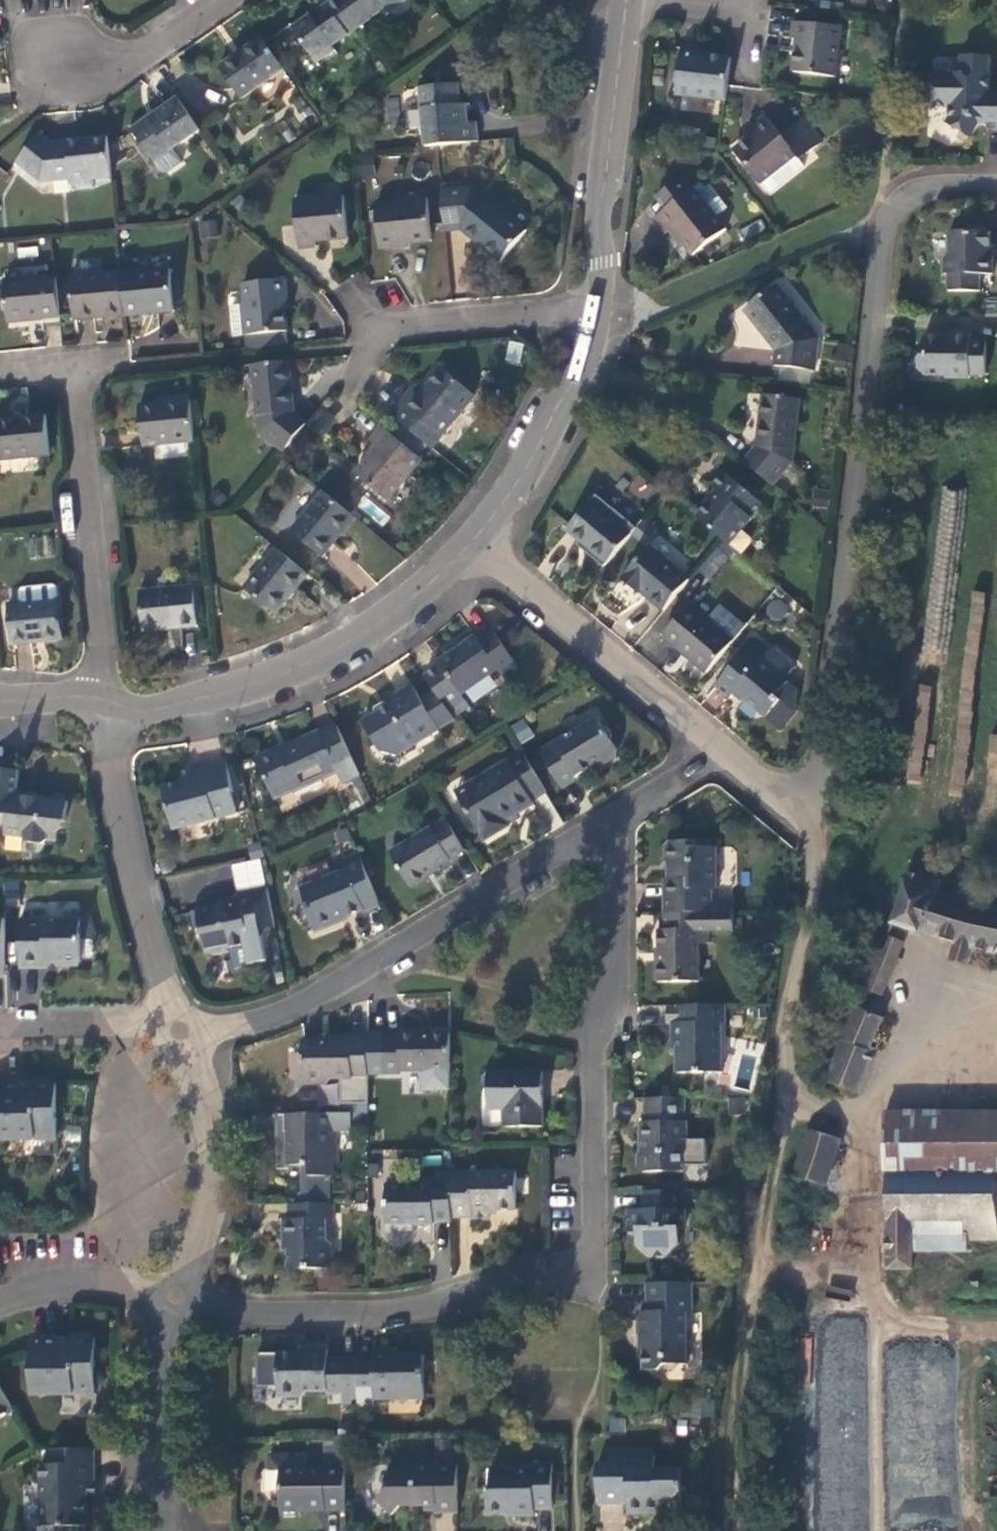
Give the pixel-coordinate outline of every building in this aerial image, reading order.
[(356,18),(344,0),(319,0),(307,8),(309,12),(291,25),(311,54),(330,41),(328,37),(356,18)] [(356,18),(382,0),(344,0),(356,18)] [(837,22),(793,17),(791,35),(797,36),(794,68),(832,71),(837,22)] [(236,91),(280,61),(259,30),(215,60),(236,91)] [(673,91),(723,96),(727,55),(694,51),(695,45),(678,43),(673,91)] [(928,65),(928,99),(946,99),(946,110),(943,115),(966,129),(974,115),(983,115),(983,120),(996,121),(996,82),(985,81),(985,48),(958,48),(958,66),(928,65)] [(416,84),(423,142),(425,142),(471,137),(469,117),(458,119),(454,80),(416,84)] [(175,142),(199,125),(175,92),(127,124),(151,158),(153,157),(175,142)] [(731,141),(767,186),(802,158),(795,150),(817,132),(799,109),(778,126),(762,107),(739,126),(743,131),(731,141)] [(90,171),(108,169),(104,138),(77,141),(78,147),(68,148),(67,142),(47,144),(38,135),(12,159),(29,177),(68,172),(69,180),(90,178),(90,171)] [(184,154),(175,142),(153,157),(159,165),(168,166),(184,154)] [(655,191),(664,203),(690,182),(681,170),(655,191)] [(664,203),(649,214),(660,228),(669,221),(681,236),(691,249),(701,241),(706,247),(719,237),(721,223),(690,182),(664,203)] [(471,185),(439,189),(443,228),(457,226),(497,258),(523,225),(471,185)] [(338,192),(289,199),(296,247),(312,244),(311,239),(344,235),(338,192)] [(422,200),(372,207),(377,246),(427,238),(422,200)] [(201,237),(218,233),(215,219),(197,223),(201,237)] [(943,223),(943,244),(938,249),(938,265),(941,265),(941,282),(973,283),(974,266),(986,266),(986,248),(984,248),(984,225),(980,219),(961,219),(960,224),(943,223)] [(728,230),(721,223),(719,237),(728,230)] [(168,261),(118,266),(122,307),(145,305),(173,302),(168,261)] [(98,309),(122,307),(118,266),(71,270),(75,312),(98,309)] [(278,272),(241,276),(247,327),(284,322),(278,272)] [(41,319),(57,317),(53,274),(1,279),(5,317),(20,316),(41,314),(41,319)] [(774,282),(743,307),(763,332),(773,344),(771,359),(809,363),(814,330),(774,282)] [(921,324),(916,329),(916,346),(911,351),(911,361),(915,366),(938,367),(938,369),(962,369),(962,367),(978,367),(978,333),(962,333),(963,326),(945,325),(945,329),(936,329),(931,324),(921,324)] [(260,427),(281,445),(305,417),(294,407),(287,356),(251,359),(260,427)] [(409,384),(388,410),(396,414),(410,425),(426,439),(429,441),(470,391),(437,365),(417,390),(409,384)] [(757,434),(740,455),(769,478),(790,451),(797,393),(761,389),(759,414),(757,434)] [(143,437),(193,434),(189,394),(170,395),(171,399),(140,401),(141,414),(143,437)] [(0,418),(0,458),(48,453),(43,413),(17,416),(0,418)] [(401,438),(380,421),(369,434),(375,439),(354,465),(389,492),(420,453),(417,451),(401,438)] [(417,451),(426,439),(410,425),(401,438),(417,451)] [(706,498),(695,512),(720,532),(740,550),(750,537),(749,531),(740,523),(762,497),(722,465),(710,479),(717,485),(706,498)] [(333,536),(353,512),(323,487),(291,526),(321,550),(333,536)] [(566,524),(606,557),(630,527),(591,494),(566,524)] [(639,585),(661,604),(688,571),(650,541),(622,575),(635,586),(639,585)] [(292,586),(307,569),(276,543),(244,582),(274,608),(292,586)] [(717,547),(696,567),(706,578),(727,558),(717,547)] [(55,578),(20,582),(21,596),(9,598),(14,639),(43,636),(62,634),(55,578)] [(198,578),(190,579),(192,592),(199,591),(198,578)] [(190,579),(137,585),(142,625),(160,623),(196,619),(195,608),(201,608),(199,591),(192,592),(190,579)] [(663,629),(705,665),(731,634),(689,598),(663,629)] [(446,647),(435,655),(437,659),(458,687),(493,661),(497,666),(512,655),(488,623),(474,633),(471,628),(446,647)] [(755,632),(714,681),(727,692),(732,685),(764,712),(779,695),(772,689),(786,673),(761,652),(768,643),(755,632)] [(392,747),(452,711),(431,683),(417,692),(408,678),(381,695),(384,699),(368,709),(360,714),(377,741),(392,747)] [(915,684),(908,781),(922,782),(929,685),(915,684)] [(595,705),(537,740),(556,772),(594,750),(603,750),(615,743),(616,739),(595,705)] [(339,770),(355,763),(334,720),(285,740),(287,745),(278,749),(274,741),(264,746),(253,751),(272,786),(290,778),(291,780),(335,759),(339,770)] [(528,787),(542,778),(518,740),(467,773),(475,786),(466,791),(474,805),(469,808),(481,827),(504,813),(502,808),(530,791),(528,787)] [(227,780),(221,757),(208,760),(189,765),(191,771),(177,775),(158,780),(169,822),(231,805),(225,783),(227,780)] [(174,766),(177,775),(191,771),(189,765),(188,762),(174,766)] [(3,812),(1,829),(19,831),(24,837),(35,838),(44,833),(52,834),(54,813),(60,813),(61,796),(31,794),(12,792),(13,784),(14,765),(0,764),(0,811),(3,812)] [(461,795),(466,791),(475,786),(467,773),(453,782),(461,795)] [(31,786),(13,784),(12,792),(31,794),(31,786)] [(436,854),(463,838),(443,807),(390,840),(412,875),(436,860),(436,854)] [(662,867),(662,900),(710,899),(709,876),(714,875),(713,835),(690,836),(690,831),(661,831),(661,849),(667,855),(668,867),(662,867)] [(363,901),(379,894),(357,840),(342,846),(346,858),(300,877),(307,896),(304,897),(313,920),(341,909),(339,906),(362,897),(363,901)] [(935,887),(939,876),(906,866),(902,878),(889,917),(951,935),(968,940),(991,948),(996,946),(996,904),(935,887)] [(250,955),(266,951),(260,926),(264,919),(273,917),(263,876),(234,883),(235,887),(226,890),(222,896),(189,904),(193,922),(198,920),(201,929),(205,946),(207,945),(212,948),(222,946),(224,941),(229,939),(245,935),(250,955)] [(731,885),(710,885),(710,899),(731,899),(731,885)] [(731,916),(731,899),(710,899),(662,900),(660,900),(660,920),(658,919),(659,949),(656,949),(657,971),(699,970),(699,932),(708,932),(708,917),(731,916)] [(76,912),(17,912),(17,961),(32,961),(46,961),(46,955),(59,955),(64,958),(71,958),(78,954),(78,932),(98,932),(88,900),(76,900),(76,912)] [(897,938),(882,933),(860,984),(877,990),(897,938)] [(245,935),(229,939),(235,961),(251,957),(250,955),(245,935)] [(963,959),(968,940),(951,935),(945,954),(963,959)] [(724,1011),(722,991),(665,993),(666,1014),(670,1014),(671,1026),(677,1032),(678,1061),(722,1059),(719,1011),(724,1011)] [(858,1004),(853,1002),(820,1076),(855,1087),(870,1043),(866,1042),(878,1012),(873,1010),(877,1001),(875,995),(867,992),(862,995),(858,1004)] [(402,1061),(450,1061),(449,1021),(420,1022),(420,1019),(400,1020),(400,1022),(385,1022),(385,1064),(402,1064),(402,1061)] [(329,1070),(367,1069),(367,1026),(331,1027),(332,1033),(303,1033),(304,1075),(322,1075),(329,1070)] [(541,1060),(486,1061),(482,1063),(482,1071),(486,1075),(486,1097),(502,1096),(502,1113),(541,1112),(541,1060)] [(0,1075),(0,1130),(53,1129),(52,1074),(51,1075),(47,1071),(34,1071),(30,1075),(29,1075),(29,1079),(16,1079),(16,1075),(0,1075)] [(367,1081),(324,1078),(322,1101),(366,1103),(367,1081)] [(686,1106),(686,1084),(646,1085),(646,1108),(641,1108),(641,1127),(646,1127),(647,1138),(640,1144),(640,1153),(646,1158),(683,1158),(683,1129),(688,1129),(688,1105),(686,1106)] [(747,1112),(747,1097),(728,1097),(728,1112),(747,1112)] [(351,1103),(277,1104),(277,1127),(288,1127),(288,1134),(277,1135),(278,1146),(278,1159),(289,1160),(290,1156),(310,1155),(311,1167),(334,1167),(333,1140),(328,1134),(328,1120),(351,1120),(351,1103)] [(881,1107),(881,1116),(895,1116),(895,1107),(881,1107)] [(895,1107),(895,1116),(895,1167),(992,1167),(996,1167),(996,1107),(895,1107)] [(992,1233),(992,1210),(992,1194),(992,1167),(895,1167),(895,1116),(881,1116),(881,1167),(883,1167),(883,1262),(908,1262),(908,1245),(908,1212),(960,1212),(960,1233),(992,1233)] [(836,1134),(803,1124),(789,1170),(821,1180),(836,1134)] [(516,1160),(453,1161),(453,1169),(454,1204),(471,1204),(471,1208),(489,1208),(489,1199),(516,1198),(516,1160)] [(437,1208),(454,1208),(454,1204),(453,1169),(439,1168),(417,1169),(417,1172),(388,1172),(388,1211),(394,1216),(405,1216),(409,1210),(415,1210),(415,1212),(437,1212),(437,1208)] [(682,1194),(682,1176),(645,1177),(645,1195),(632,1195),(632,1212),(638,1215),(639,1227),(650,1239),(669,1239),(676,1235),(681,1229),(681,1214),(686,1214),(686,1195),(682,1194)] [(331,1208),(331,1193),(287,1194),(288,1208),(281,1208),(281,1217),(281,1229),(285,1229),(286,1259),(330,1258),(330,1233),(324,1227),(323,1208),(331,1208)] [(908,1212),(908,1245),(959,1245),(960,1233),(960,1212),(908,1212)] [(695,1297),(694,1269),(649,1270),(650,1296),(643,1300),(644,1320),(648,1323),(650,1358),(668,1357),(672,1351),(690,1350),(688,1297),(695,1297)] [(964,1276),(965,1286),(973,1285),(972,1275),(964,1276)] [(92,1388),(91,1331),(86,1327),(74,1328),(67,1336),(55,1336),(55,1331),(45,1332),(27,1332),(28,1390),(92,1388)] [(344,1391),(361,1391),(361,1381),(360,1348),(331,1348),(330,1337),(311,1338),(311,1342),(280,1343),(281,1386),(344,1382),(344,1391)] [(377,1347),(360,1348),(361,1381),(376,1381),(376,1386),(427,1385),(426,1344),(394,1345),(394,1339),(377,1340),(377,1347)] [(377,1395),(376,1386),(376,1381),(361,1381),(361,1391),(361,1395),(377,1395)] [(12,1403),(0,1384),(0,1411),(12,1403)] [(603,1451),(603,1493),(619,1493),(631,1493),(631,1501),(666,1500),(666,1491),(673,1491),(683,1477),(683,1458),(658,1458),(658,1441),(631,1441),(631,1435),(613,1435),(613,1451),(603,1451)] [(88,1462),(87,1441),(44,1442),(44,1452),(48,1451),(48,1458),(36,1458),(36,1517),(83,1517),(82,1486),(82,1477),(88,1477),(88,1462)] [(555,1498),(556,1452),(535,1452),(535,1460),(499,1459),(499,1477),(491,1477),(490,1500),(508,1501),(515,1494),(517,1503),(526,1503),(537,1503),(537,1498),(555,1498)] [(441,1501),(461,1501),(460,1454),(395,1455),(395,1475),(380,1489),(396,1504),(407,1494),(425,1494),(441,1494),(441,1501)] [(325,1500),(349,1499),(348,1455),(310,1455),(310,1458),(285,1458),(285,1507),(303,1507),(303,1500),(325,1500)] [(92,1477),(88,1477),(82,1477),(82,1486),(92,1486),(92,1477)] [(861,1519),(819,1518),(819,1530),(861,1530),(861,1519)]
